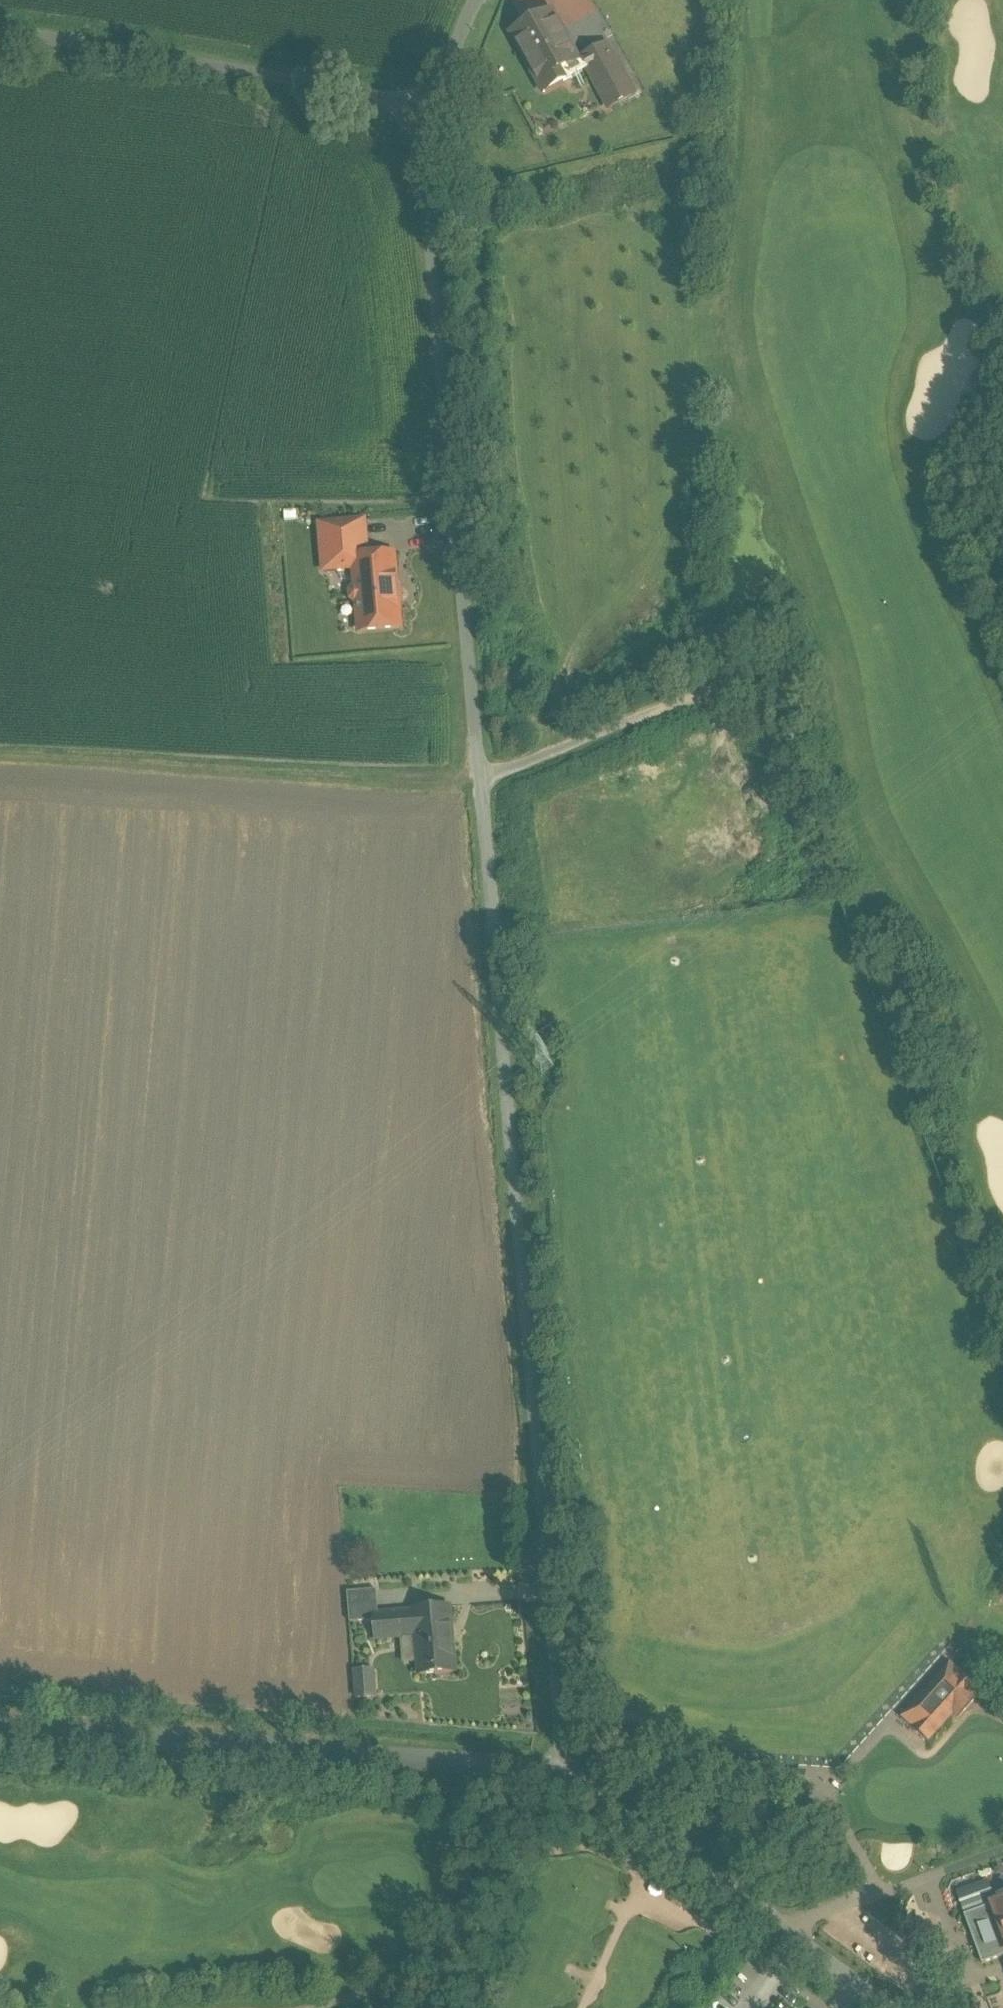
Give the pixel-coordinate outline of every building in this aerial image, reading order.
[(553,12),(512,34),(539,84),(560,73),(565,83),(567,82),(566,82),(588,70),(583,59),(580,61),(553,12)] [(626,79),(608,46),(596,52),(614,86),(626,79)] [(614,86),(596,52),(583,59),(588,70),(610,109),(623,102),(614,86)] [(365,522),(321,526),(325,571),(355,568),(354,558),(368,557),(365,522)] [(368,557),(354,558),(355,568),(357,587),(355,587),(351,592),(352,600),(356,604),(358,603),(361,632),(400,629),(399,606),(400,604),(399,588),(397,586),(394,555),(368,557)] [(376,1640),(416,1636),(414,1612),(379,1615),(377,1590),(349,1593),(351,1623),(375,1621),(376,1640)] [(414,1612),(416,1636),(419,1676),(456,1673),(451,1607),(414,1610),(414,1612)] [(949,1664),(902,1717),(928,1741),(953,1713),(959,1718),(981,1693),(949,1664)] [(374,1670),(355,1672),(358,1698),(377,1697),(374,1670)] [(964,1916),(982,1965),(1002,1957),(1002,1901),(964,1916)]
